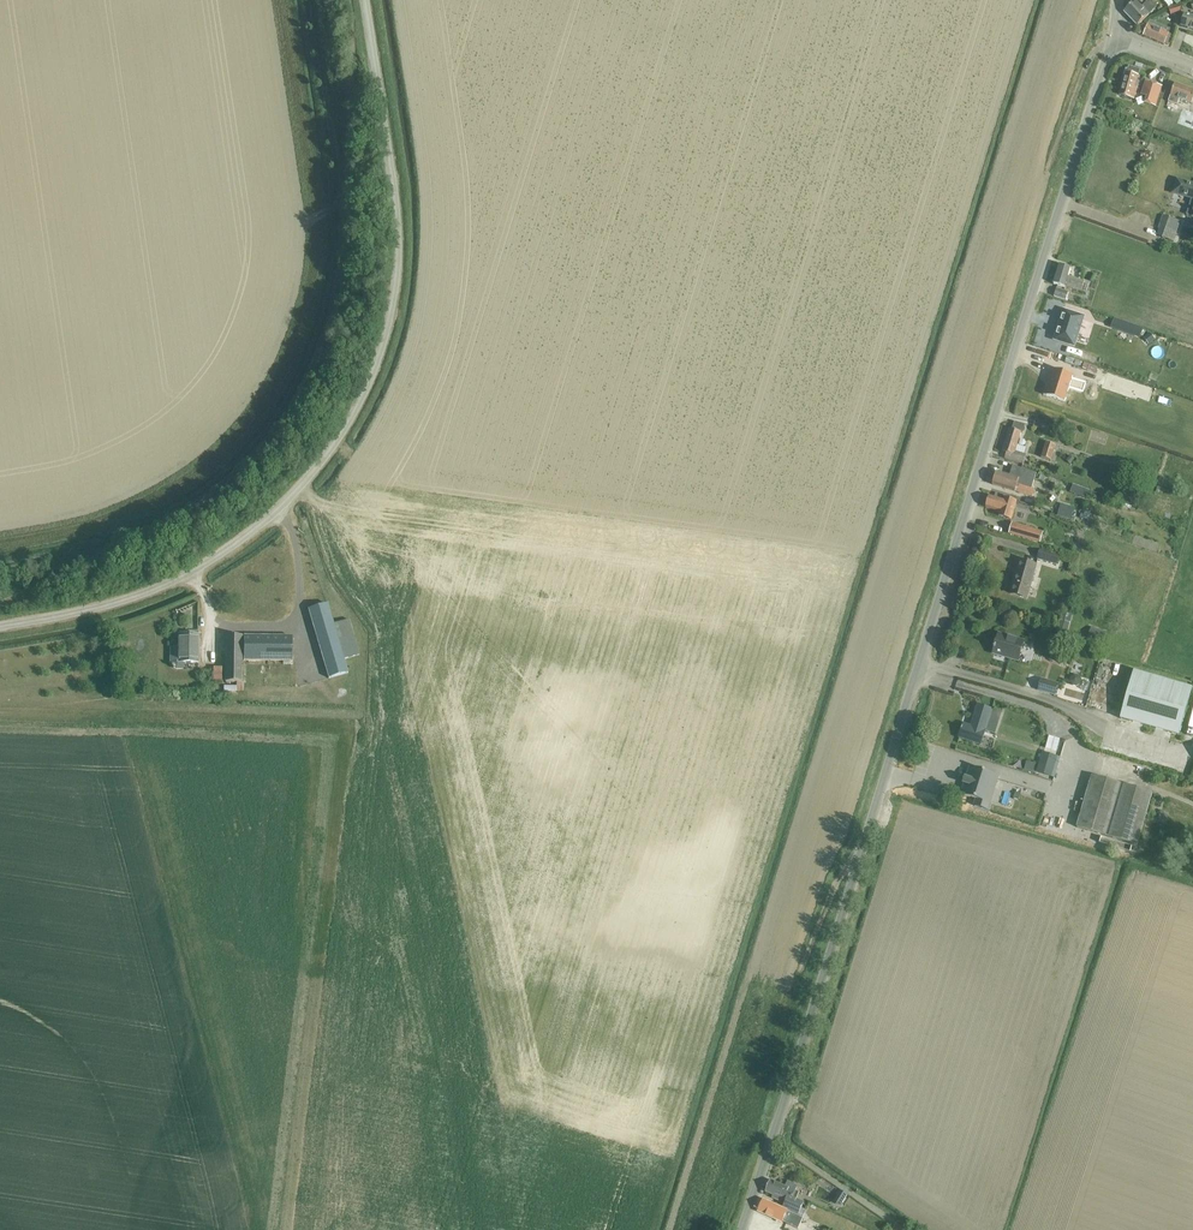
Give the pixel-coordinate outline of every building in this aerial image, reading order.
[(1124,12),(1137,26),(1148,15),(1135,2),(1124,12)] [(1182,5),(1168,9),(1171,16),(1180,13),(1182,5)] [(1180,26),(1188,29),(1192,30),(1192,16),(1184,14),(1180,26)] [(1140,30),(1139,33),(1144,35),(1164,44),(1169,33),(1149,24),(1148,27),(1143,25),(1140,30)] [(1128,70),(1126,69),(1119,95),(1134,99),(1140,82),(1137,81),(1140,70),(1129,67),(1128,70)] [(1142,81),(1138,95),(1143,97),(1141,103),(1153,107),(1160,86),(1142,81)] [(1176,85),(1168,105),(1175,108),(1177,104),(1178,105),(1181,98),(1192,103),(1192,91),(1176,85)] [(1192,105),(1190,111),(1182,107),(1178,117),(1192,124),(1192,106),(1192,105)] [(1162,112),(1156,126),(1163,128),(1168,115),(1162,112)] [(1184,183),(1180,195),(1192,199),(1192,186),(1184,183)] [(1172,242),(1179,222),(1163,216),(1156,236),(1172,242)] [(1055,280),(1054,285),(1065,288),(1065,287),(1082,292),(1085,282),(1068,277),(1071,269),(1065,267),(1061,266),(1060,265),(1057,273),(1055,280)] [(1055,294),(1054,296),(1058,298),(1066,300),(1068,293),(1061,290),(1057,289),(1055,294)] [(1064,309),(1055,339),(1075,346),(1085,316),(1064,309)] [(1113,324),(1112,326),(1113,326),(1119,328),(1135,334),(1141,336),(1143,329),(1116,319),(1115,319),(1113,323),(1113,324)] [(1150,333),(1144,338),(1149,344),(1155,339),(1150,333)] [(1073,354),(1075,348),(1063,344),(1061,350),(1073,354)] [(1044,394),(1043,395),(1044,395),(1051,398),(1065,402),(1069,390),(1073,376),(1063,373),(1055,370),(1053,376),(1051,382),(1051,383),(1050,383),(1048,382),(1047,383),(1044,394)] [(1036,419),(1034,427),(1048,431),(1050,424),(1036,419)] [(1005,443),(1003,452),(1005,453),(1007,453),(1005,459),(1011,461),(1016,462),(1023,465),(1025,456),(1024,456),(1026,448),(1017,445),(1019,439),(1021,432),(1022,433),(1023,430),(1025,425),(1020,424),(1015,422),(1013,427),(1012,430),(1010,429),(1008,435),(1005,443)] [(1094,431),(1093,436),(1104,439),(1106,434),(1094,431)] [(1046,443),(1042,458),(1051,461),(1055,446),(1046,443)] [(998,471),(994,484),(1017,491),(1034,497),(1036,490),(1032,489),(1037,473),(1028,470),(1015,466),(1013,466),(1010,475),(998,471)] [(1083,488),(1080,496),(1087,498),(1090,490),(1083,488)] [(1066,505),(1070,492),(1061,489),(1058,502),(1066,505)] [(991,495),(987,506),(1001,511),(1000,515),(1012,519),(1019,501),(1006,497),(1005,499),(991,495)] [(1061,506),(1058,516),(1070,520),(1073,510),(1061,506)] [(1040,543),(1043,533),(1012,523),(1009,534),(1040,543)] [(1061,556),(1042,550),(1040,559),(1058,565),(1061,556)] [(1036,565),(1020,560),(1010,593),(1027,598),(1036,565)] [(343,660),(359,655),(349,620),(333,625),(327,603),(308,609),(329,679),(347,673),(343,660)] [(1061,612),(1056,629),(1067,632),(1071,615),(1061,612)] [(1107,633),(1092,629),(1089,639),(1104,643),(1107,633)] [(178,663),(198,664),(199,636),(198,636),(198,632),(188,632),(188,636),(179,636),(178,663)] [(993,654),(1006,658),(1018,661),(1024,641),(999,634),(995,646),(995,647),(994,648),(995,648),(995,649),(993,654)] [(242,683),(242,637),(226,637),(225,683),(242,683)] [(244,637),(243,662),(291,662),(292,637),(244,637)] [(1106,701),(1111,669),(1097,667),(1092,699),(1106,701)] [(1134,672),(1121,719),(1179,736),(1192,688),(1134,672)] [(1071,677),(1070,682),(1073,686),(1077,687),(1081,684),(1082,680),(1080,676),(1075,675),(1071,677)] [(1040,679),(1037,689),(1054,694),(1056,683),(1040,679)] [(227,685),(226,694),(239,695),(240,686),(227,685)] [(959,739),(982,745),(993,710),(977,705),(970,726),(964,724),(959,739)] [(1049,738),(1045,749),(1055,752),(1058,740),(1049,738)] [(1058,758),(1044,754),(1038,772),(1052,776),(1058,758)] [(1027,762),(1025,770),(1033,773),(1035,764),(1027,762)] [(963,790),(962,795),(976,800),(977,800),(980,801),(984,802),(987,793),(989,784),(993,785),(995,786),(997,780),(999,776),(982,771),(970,767),(968,773),(967,779),(965,778),(964,781),(963,784),(965,784),(963,790)] [(1019,781),(1022,773),(1006,768),(1003,776),(1019,781)] [(1041,776),(1040,784),(1054,785),(1055,778),(1041,776)] [(1153,793),(1093,776),(1078,828),(1138,845),(1153,793)] [(1161,812),(1157,823),(1165,825),(1168,814),(1161,812)] [(805,1201),(797,1197),(799,1193),(795,1191),(797,1186),(788,1182),(786,1187),(770,1180),(765,1192),(774,1195),(773,1198),(781,1201),(782,1199),(786,1201),(784,1207),(804,1216),(806,1209),(802,1207),(805,1201)] [(841,1191),(835,1201),(842,1205),(849,1196),(841,1191)] [(764,1200),(758,1211),(783,1222),(798,1229),(803,1218),(787,1211),(788,1211),(764,1200)]
